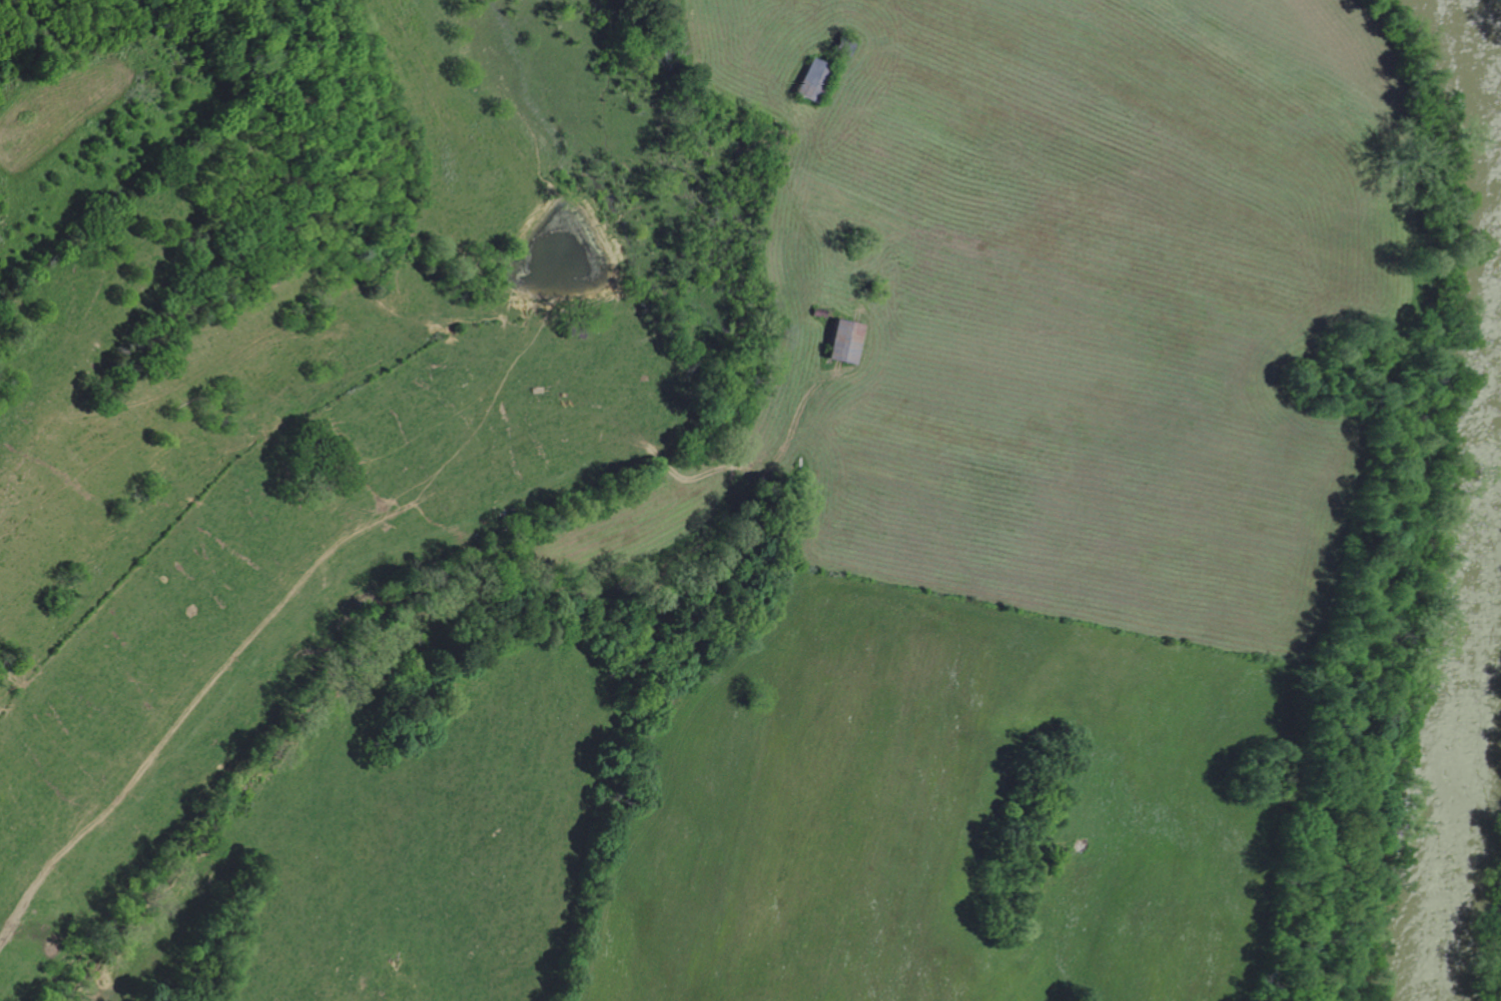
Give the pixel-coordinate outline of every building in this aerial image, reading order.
[(861,326),(833,320),(824,360),(853,366),(861,326)]
